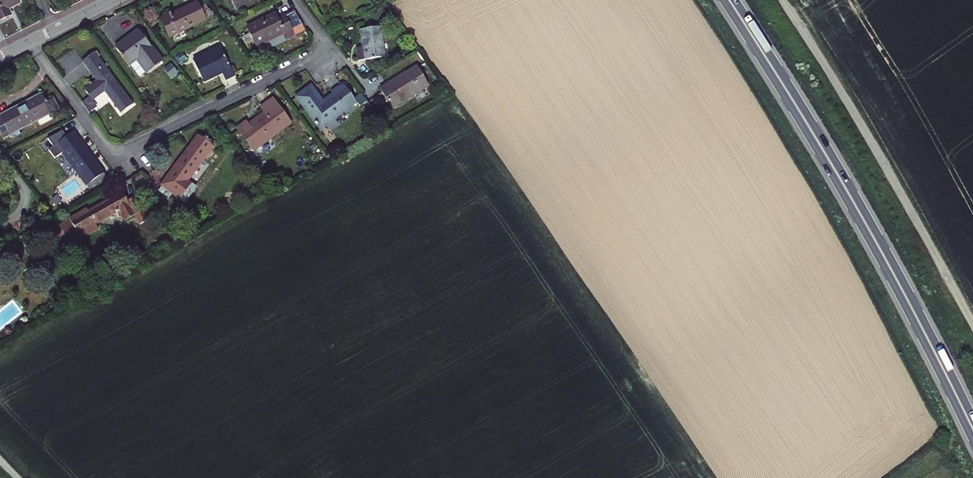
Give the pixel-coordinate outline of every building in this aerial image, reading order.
[(13,16),(10,10),(21,5),(19,0),(0,0),(0,23),(13,16)] [(236,8),(253,0),(232,0),(236,8)] [(170,37),(206,20),(199,7),(197,2),(162,19),(170,37)] [(206,4),(199,7),(206,20),(206,21),(213,18),(206,4)] [(278,19),(275,14),(247,28),(256,46),(284,33),(287,39),(295,35),(285,16),(278,19)] [(380,26),(360,29),(362,47),(357,48),(359,61),(385,57),(380,26)] [(148,73),(162,63),(139,30),(116,47),(128,65),(137,59),(148,73)] [(220,47),(193,61),(203,82),(222,73),(226,80),(235,76),(220,47)] [(105,91),(121,113),(133,104),(94,52),(82,61),(97,81),(85,90),(93,101),(105,91)] [(429,86),(417,67),(381,89),(393,108),(429,86)] [(295,98),(319,130),(357,102),(343,84),(332,92),(333,94),(324,101),(312,85),(295,98)] [(55,110),(50,101),(46,104),(41,94),(0,116),(1,119),(7,130),(11,138),(21,133),(19,129),(55,110)] [(253,151),(292,121),(274,98),(261,108),(264,112),(249,124),(246,121),(237,129),(253,151)] [(54,147),(60,155),(63,153),(90,189),(106,176),(73,132),(54,147)] [(188,181),(213,146),(198,135),(162,185),(163,186),(159,192),(169,199),(173,194),(185,202),(196,188),(188,181)] [(69,219),(60,224),(58,225),(70,245),(99,229),(96,225),(117,213),(119,218),(122,216),(125,222),(135,217),(140,225),(148,221),(134,196),(128,199),(125,194),(124,195),(122,192),(88,211),(86,208),(68,218),(69,219)]
